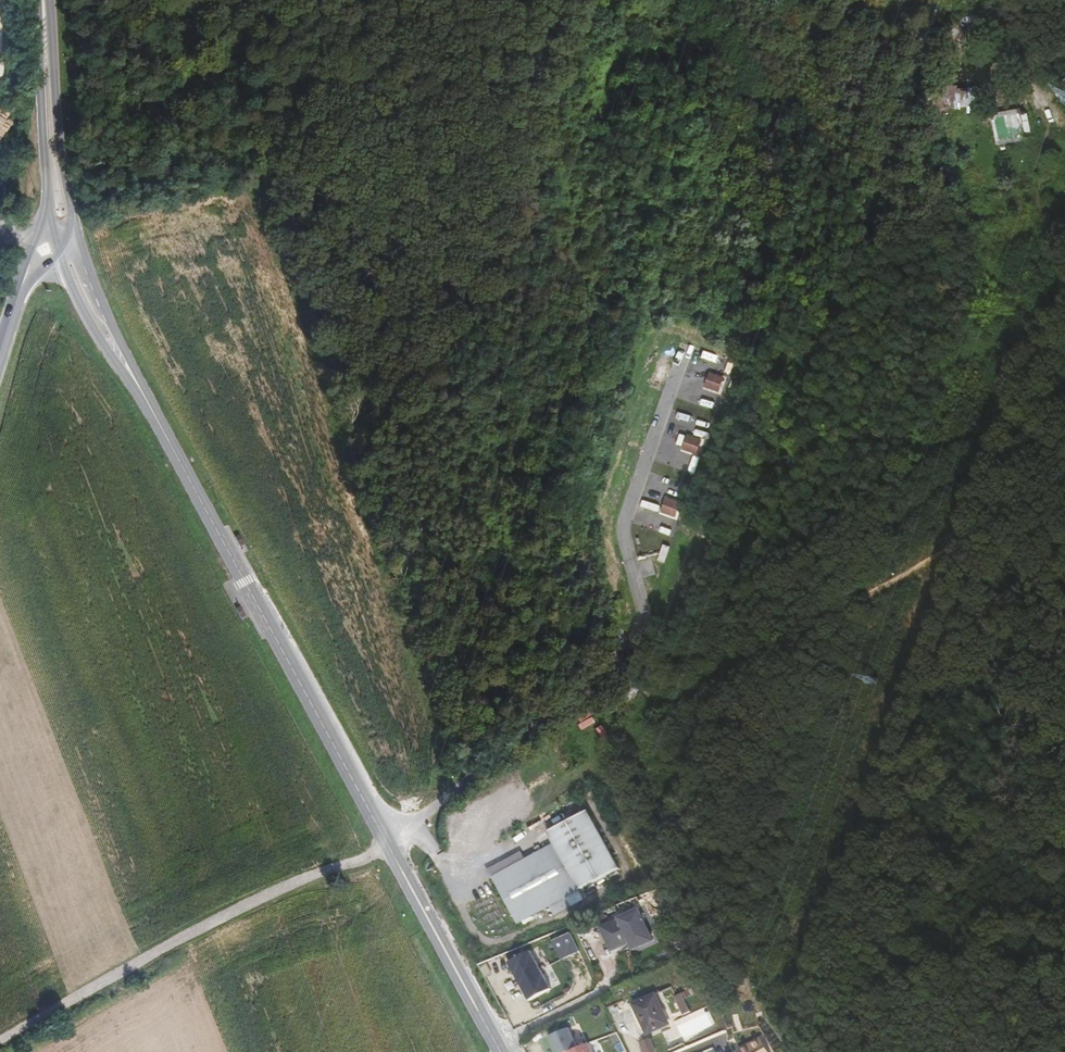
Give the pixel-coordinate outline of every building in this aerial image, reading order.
[(941,98),(972,97),(971,77),(959,77),(958,84),(940,85),(941,98)] [(998,130),(1001,146),(1029,141),(1028,134),(1025,116),(1024,110),(1010,112),(1012,128),(998,130)] [(1031,115),(1025,116),(1028,134),(1034,133),(1031,115)] [(708,388),(721,392),(726,378),(712,373),(708,388)] [(686,451),(700,456),(705,441),(691,436),(686,451)] [(684,469),(696,473),(702,459),(689,454),(684,469)] [(664,513),(678,518),(685,499),(672,494),(664,513)] [(582,728),(595,719),(589,712),(577,721),(582,728)] [(590,810),(550,831),(581,889),(621,868),(590,810)] [(566,899),(579,892),(554,844),(493,878),(518,925),(551,907),(556,917),(572,909),(566,899)] [(519,853),(488,870),(492,876),(523,859),(519,853)] [(610,951),(630,943),(619,921),(600,929),(610,951)] [(562,959),(580,952),(572,933),(554,940),(562,959)] [(554,998),(533,959),(512,970),(533,1009),(554,998)] [(683,1015),(691,1012),(682,994),(674,997),(683,1015)] [(647,1035),(669,1025),(656,995),(633,1005),(647,1035)] [(571,1029),(551,1038),(557,1051),(573,1051),(579,1050),(571,1029)] [(675,1032),(670,1035),(675,1046),(681,1043),(675,1032)] [(651,1039),(641,1043),(645,1051),(657,1051),(651,1039)]
